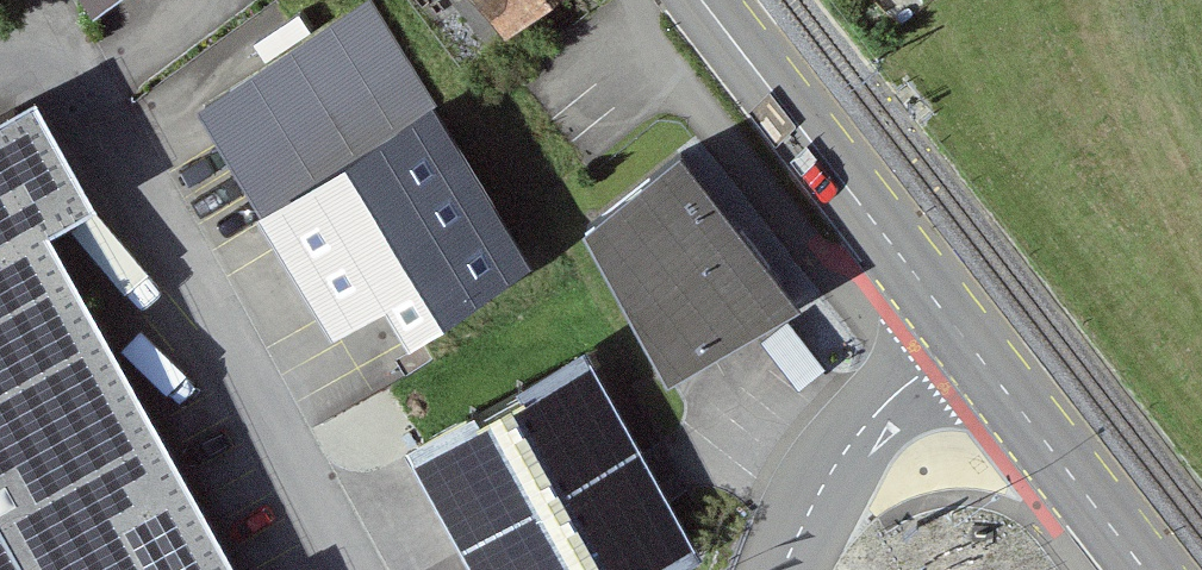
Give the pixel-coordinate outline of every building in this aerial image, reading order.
[(103,9),(115,0),(97,0),(103,9)] [(375,0),(370,0),(203,104),(364,362),(535,257),(375,0)] [(505,38),(555,0),(476,0),(505,38)] [(73,228),(112,207),(53,95),(0,123),(0,569),(255,569),(73,228)] [(684,148),(589,220),(674,380),(803,298),(684,148)] [(417,442),(485,569),(686,569),(710,557),(597,346),(417,442)]
